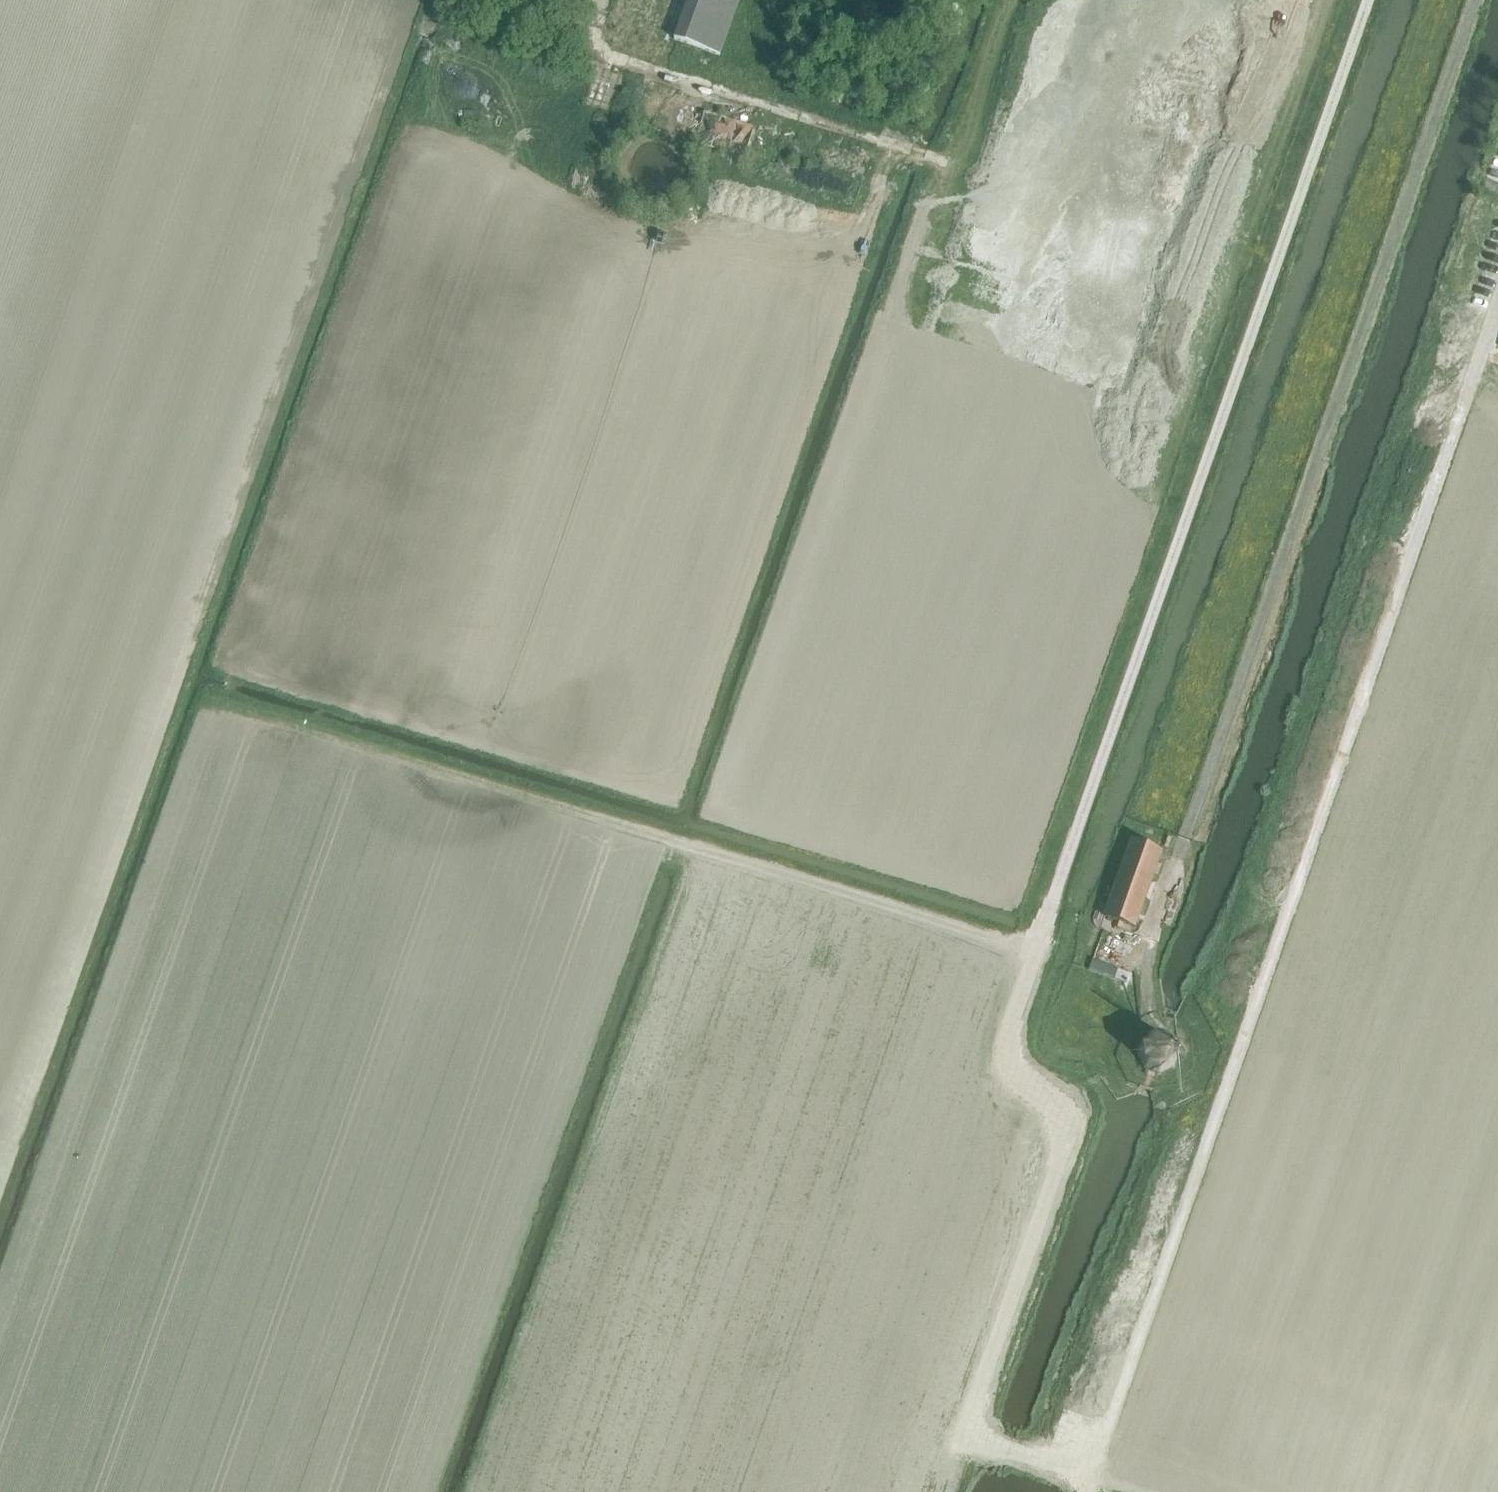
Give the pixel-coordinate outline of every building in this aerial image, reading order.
[(675,40),(720,56),(740,0),(689,0),(675,40)] [(695,143),(745,160),(755,128),(705,111),(695,143)] [(1104,917),(1135,928),(1162,851),(1131,840),(1104,917)] [(1097,931),(1122,940),(1125,930),(1101,922),(1097,931)] [(1144,1069),(1161,1076),(1173,1069),(1179,1053),(1173,1037),(1158,1032),(1142,1039),(1138,1053),(1144,1069)]
